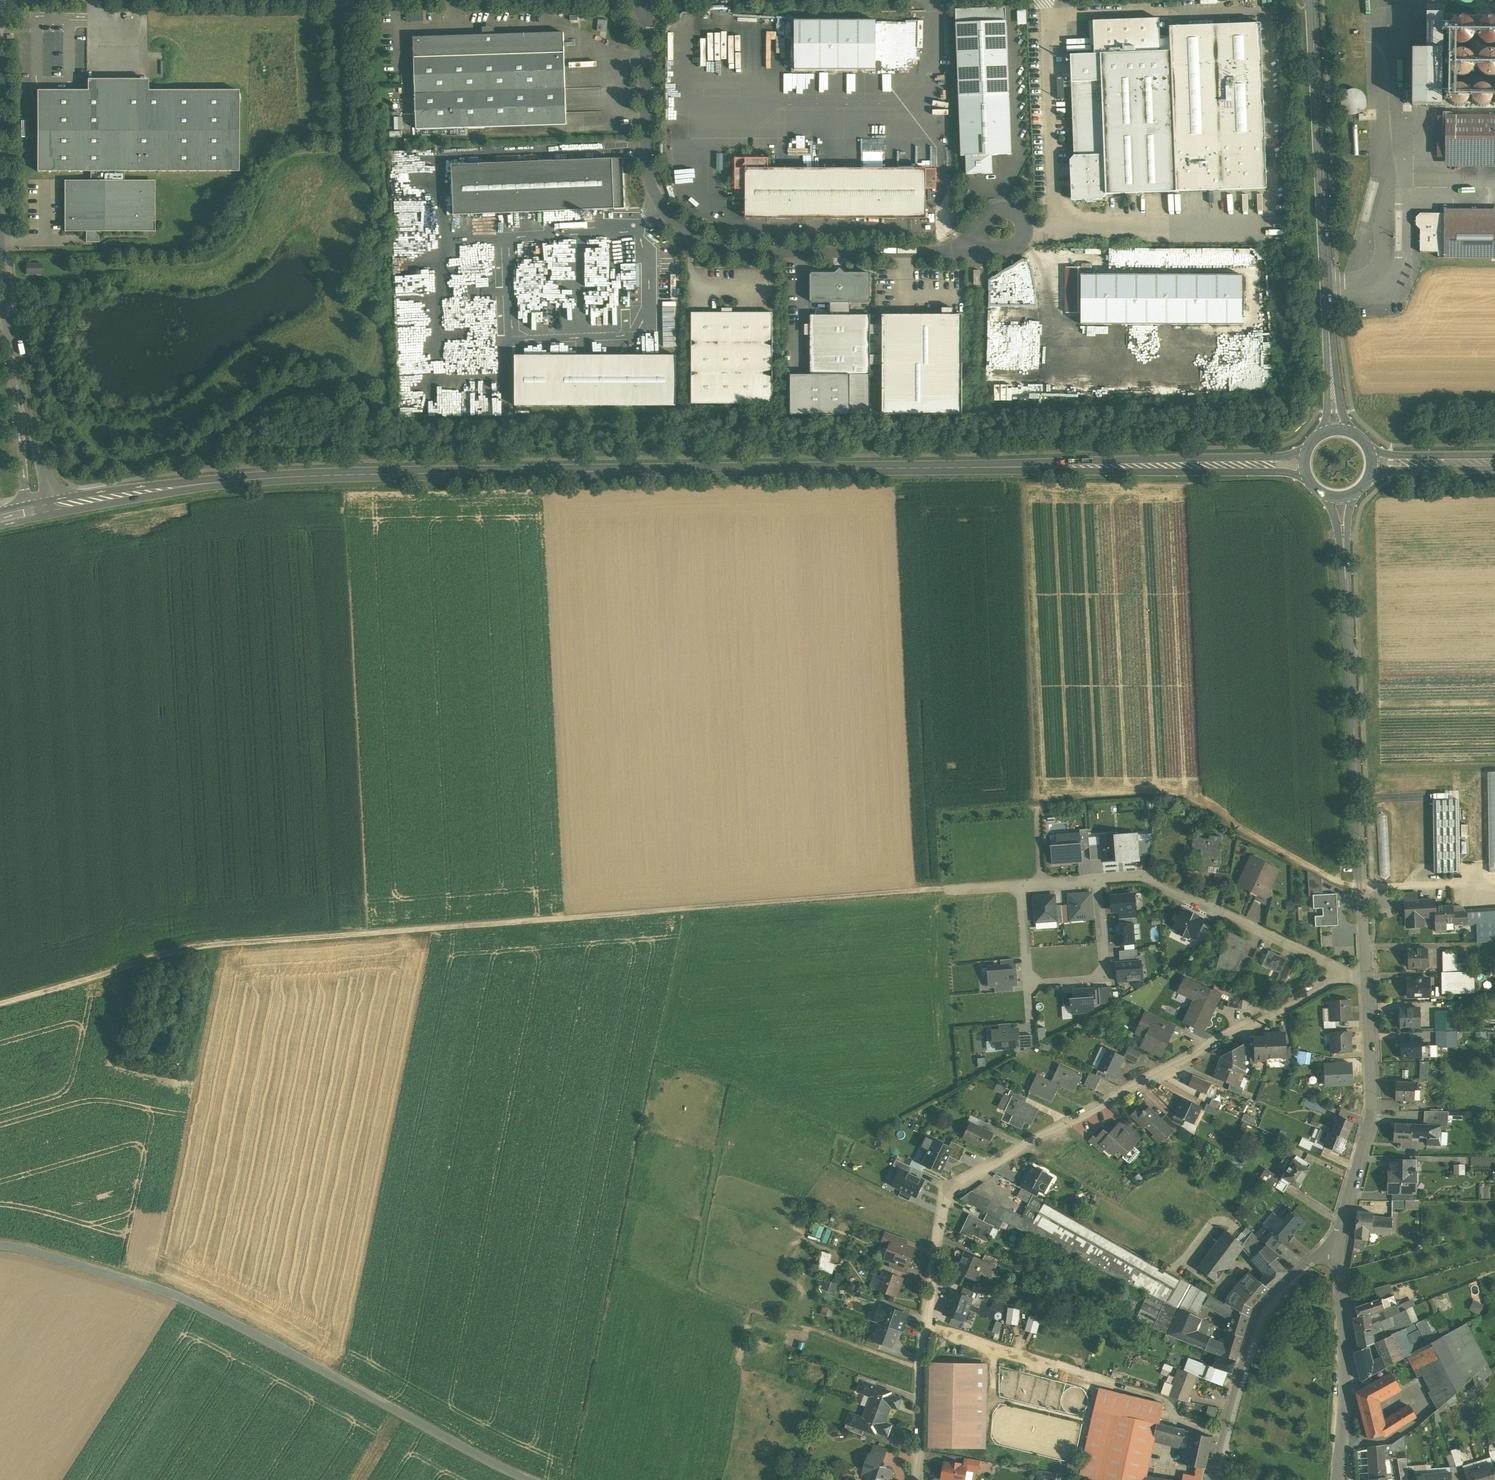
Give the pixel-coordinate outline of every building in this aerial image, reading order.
[(1006,8),(955,10),(956,23),(1006,21),(1006,8)] [(1425,49),(1440,49),(1440,14),(1425,14),(1425,49)] [(597,29),(607,30),(608,20),(599,19),(597,29)] [(1159,19),(1093,21),(1094,54),(1100,54),(1160,52),(1159,19)] [(877,21),(795,21),(795,71),(877,71),(877,21)] [(1006,21),(956,23),(959,96),(1009,94),(1006,21)] [(1259,23),(1169,27),(1170,51),(1175,191),(1265,188),(1259,23)] [(564,33),(494,35),(494,27),(483,28),(483,35),(414,38),(414,58),(564,53),(564,33)] [(1425,49),(1411,49),(1411,60),(1412,88),(1412,105),(1441,105),(1440,49),(1425,49)] [(1473,69),(1474,63),(1472,58),(1469,54),(1465,51),(1460,50),(1455,51),(1450,54),(1448,59),(1447,64),(1448,69),(1451,73),(1455,76),(1460,77),(1465,76),(1470,73),(1473,69)] [(1494,51),(1489,50),(1483,51),(1479,54),(1476,59),(1475,64),(1476,69),(1479,74),(1484,77),(1489,77),(1494,76),(1494,52),(1494,51)] [(1160,52),(1100,54),(1094,54),(1070,55),(1071,82),(1074,156),(1104,154),(1106,194),(1175,191),(1170,51),(1160,52)] [(564,53),(414,58),(417,130),(566,125),(564,53)] [(1468,100),(1468,95),(1467,91),(1465,88),(1461,85),(1457,85),(1453,85),(1450,88),(1447,91),(1446,96),(1447,100),(1450,103),(1453,106),(1458,106),(1462,105),(1465,103),(1468,100)] [(1491,100),(1492,95),(1491,91),(1488,88),(1485,85),(1481,85),(1476,86),(1473,88),(1471,92),(1470,96),(1471,100),(1473,103),(1477,106),(1481,107),(1485,106),(1489,103),(1491,100)] [(1365,106),(1365,102),(1365,97),(1362,93),(1358,90),(1353,89),(1348,90),(1344,93),(1342,97),(1341,102),(1342,107),(1344,111),(1349,113),(1353,114),(1358,113),(1362,110),(1365,106)] [(237,91),(38,91),(37,91),(37,92),(38,92),(38,171),(37,171),(37,172),(38,172),(38,171),(90,171),(124,171),(237,171),(237,172),(238,172),(238,171),(238,91),(237,91)] [(1009,94),(959,96),(961,156),(960,156),(961,156),(965,156),(991,155),(1011,154),(1009,94)] [(1445,116),(1445,157),(1494,158),(1494,116),(1445,116)] [(1104,154),(1074,156),(1070,160),(1071,200),(1084,200),(1086,202),(1091,202),(1094,199),(1101,199),(1106,194),(1104,154)] [(991,155),(965,156),(966,174),(977,174),(977,172),(982,172),(982,173),(992,173),(991,155)] [(623,158),(612,159),(614,209),(625,208),(623,158)] [(768,158),(735,158),(735,199),(746,199),(746,169),(768,169),(768,158)] [(612,159),(452,165),(454,215),(614,209),(612,159)] [(768,169),(746,169),(746,199),(746,219),(926,219),(926,189),(926,169),(768,169)] [(936,169),(926,169),(926,189),(936,189),(936,169)] [(124,171),(90,171),(90,181),(66,181),(65,181),(65,182),(65,231),(65,232),(66,232),(66,231),(86,231),(99,231),(143,231),(144,231),(143,231),(143,182),(144,181),(143,181),(124,181),(124,171)] [(726,173),(717,173),(717,191),(726,191),(726,173)] [(155,181),(144,181),(143,182),(143,231),(144,231),(155,231),(155,181)] [(1432,217),(1428,213),(1420,213),(1415,217),(1415,225),(1420,230),(1420,252),(1437,253),(1437,258),(1443,258),(1443,217),(1432,217)] [(1444,217),(1443,217),(1443,258),(1494,258),(1494,218),(1444,217)] [(99,231),(86,231),(86,242),(99,242),(99,231)] [(538,271),(549,270),(546,249),(548,249),(547,238),(526,241),(530,274),(526,274),(525,263),(518,264),(520,281),(527,280),(527,277),(538,276),(538,271)] [(1040,254),(990,276),(987,384),(992,387),(991,403),(993,400),(994,385),(1032,386),(1048,395),(1078,396),(1080,391),(1093,392),(1101,379),(1099,375),(1104,373),(1095,368),(1097,365),(1097,359),(1099,358),(1097,353),(1107,353),(1104,358),(1112,358),(1111,356),(1120,352),(1126,342),(1122,340),(1135,340),(1119,331),(1054,329),(1053,352),(1037,352),(1040,254)] [(41,266),(26,266),(26,268),(26,275),(26,277),(41,277),(41,266)] [(868,273),(845,273),(840,268),(835,273),(812,273),(810,275),(810,301),(812,303),(830,303),(850,303),(868,303),(870,301),(870,275),(868,273)] [(1067,315),(1081,315),(1080,276),(1080,269),(1066,269),(1067,315)] [(1241,273),(1080,276),(1081,315),(1081,325),(1242,322),(1241,273)] [(850,303),(830,303),(830,315),(850,315),(850,303)] [(676,345),(674,306),(661,306),(663,346),(676,345)] [(772,313),(691,313),(691,404),(772,404),(772,313)] [(941,315),(882,315),(882,326),(882,364),(882,415),(962,415),(962,314),(953,314),(942,315),(941,315)] [(830,315),(810,315),(810,374),(810,375),(870,375),(870,364),(870,326),(870,315),(850,315),(830,315)] [(882,326),(870,326),(870,364),(882,364),(882,326)] [(677,355),(551,355),(551,343),(541,343),(540,354),(519,354),(519,405),(677,405),(677,355)] [(870,375),(810,375),(810,374),(790,374),(790,415),(870,415),(870,375)] [(1459,800),(1433,800),(1434,873),(1460,873),(1459,800)] [(1081,833),(1082,847),(1089,846),(1088,829),(1081,830),(1081,833)] [(1049,835),(1050,844),(1051,864),(1083,862),(1082,847),(1081,833),(1049,835)] [(1135,833),(1101,835),(1102,846),(1102,847),(1103,860),(1137,858),(1137,856),(1136,842),(1135,833)] [(1221,837),(1209,836),(1209,839),(1193,838),(1192,849),(1201,850),(1199,872),(1208,872),(1208,867),(1219,868),(1221,837)] [(1150,841),(1136,842),(1137,856),(1148,855),(1150,841)] [(1102,846),(1089,846),(1090,859),(1103,859),(1102,847),(1102,846)] [(1270,866),(1252,857),(1240,882),(1252,888),(1250,891),(1257,894),(1257,895),(1258,894),(1266,898),(1267,898),(1268,897),(1269,897),(1269,896),(1270,896),(1270,895),(1270,894),(1270,893),(1269,891),(1268,890),(1273,880),(1265,876),(1270,866)] [(1229,873),(1215,872),(1214,886),(1226,887),(1229,873)] [(1321,879),(1308,872),(1309,896),(1313,896),(1313,895),(1322,895),(1321,879)] [(1416,893),(1405,894),(1405,902),(1417,901),(1416,893)] [(1091,894),(1069,895),(1070,919),(1093,918),(1091,894)] [(1133,894),(1111,895),(1113,912),(1119,911),(1134,910),(1133,894)] [(1266,898),(1258,894),(1257,895),(1257,894),(1254,899),(1267,906),(1270,895),(1270,896),(1269,896),(1269,897),(1268,897),(1267,898),(1266,898)] [(1322,895),(1313,895),(1313,896),(1314,908),(1323,908),(1323,915),(1313,915),(1314,926),(1338,925),(1336,894),(1322,895)] [(1036,921),(1055,920),(1055,906),(1054,896),(1034,897),(1036,921)] [(1434,900),(1426,901),(1427,917),(1435,916),(1434,907),(1434,900)] [(1417,901),(1405,902),(1407,927),(1422,926),(1422,917),(1427,917),(1426,901),(1417,901)] [(1069,905),(1061,906),(1063,923),(1070,923),(1069,905)] [(1434,907),(1435,916),(1435,924),(1436,931),(1446,931),(1446,923),(1453,923),(1453,925),(1468,924),(1467,911),(1461,911),(1460,905),(1434,907)] [(1204,919),(1181,909),(1172,929),(1195,940),(1195,938),(1202,923),(1204,919)] [(1467,911),(1468,924),(1477,923),(1494,922),(1494,909),(1467,911)] [(1137,910),(1119,911),(1119,919),(1137,917),(1137,910)] [(1477,923),(1477,941),(1494,941),(1494,922),(1477,923)] [(1202,923),(1195,938),(1201,941),(1213,928),(1202,923)] [(1133,924),(1115,925),(1116,945),(1124,944),(1134,943),(1133,924)] [(1247,941),(1230,933),(1225,942),(1226,942),(1221,953),(1219,958),(1216,969),(1231,976),(1234,970),(1238,972),(1245,959),(1240,956),(1247,941)] [(1120,951),(1121,963),(1143,961),(1142,956),(1137,956),(1137,949),(1135,950),(1120,951)] [(1428,967),(1427,949),(1407,950),(1408,967),(1428,967)] [(1261,952),(1256,950),(1251,960),(1256,963),(1261,952)] [(1294,963),(1269,950),(1262,965),(1274,971),(1275,968),(1281,970),(1275,983),(1283,987),(1294,963)] [(1454,952),(1443,952),(1443,963),(1451,963),(1454,963),(1454,952)] [(1245,959),(1238,972),(1244,975),(1250,961),(1245,959)] [(1116,982),(1140,981),(1139,962),(1121,963),(1115,963),(1116,982)] [(1451,963),(1443,963),(1443,972),(1466,972),(1465,963),(1454,963),(1451,963)] [(1002,967),(986,968),(987,986),(995,986),(1012,985),(1017,984),(1016,966),(1013,966),(1002,967)] [(1466,972),(1443,972),(1444,992),(1466,992),(1466,972)] [(1198,999),(1195,1006),(1192,1005),(1184,1022),(1202,1030),(1209,1014),(1210,1015),(1219,997),(1211,993),(1212,991),(1204,987),(1203,990),(1193,985),(1194,983),(1185,978),(1179,990),(1198,999)] [(1428,979),(1408,979),(1408,997),(1428,996),(1428,979)] [(1111,988),(1100,989),(1101,1003),(1113,1002),(1111,988)] [(1100,989),(1062,991),(1063,1007),(1072,1006),(1072,1014),(1085,1013),(1101,1003),(1100,989)] [(1243,999),(1230,993),(1227,1007),(1241,1009),(1243,999)] [(1349,1000),(1330,1001),(1330,1009),(1331,1009),(1332,1021),(1336,1021),(1350,1020),(1349,1000)] [(1420,1008),(1400,1009),(1400,1027),(1420,1026),(1420,1008)] [(1168,1021),(1147,1011),(1144,1017),(1166,1027),(1168,1021)] [(1447,1011),(1436,1011),(1436,1031),(1447,1031),(1447,1011)] [(1166,1027),(1144,1017),(1138,1028),(1148,1033),(1142,1046),(1160,1055),(1166,1043),(1164,1043),(1171,1029),(1166,1027)] [(1000,1029),(993,1030),(993,1041),(996,1041),(996,1049),(1015,1048),(1016,1048),(1015,1039),(1019,1039),(1019,1036),(1018,1029),(1011,1030),(1010,1024),(999,1024),(1000,1029)] [(1447,1031),(1436,1031),(1436,1046),(1456,1046),(1456,1031),(1447,1031)] [(1350,1032),(1332,1033),(1332,1045),(1331,1045),(1331,1053),(1351,1052),(1350,1032)] [(1284,1033),(1265,1034),(1266,1037),(1267,1060),(1267,1062),(1284,1061),(1284,1057),(1285,1057),(1285,1047),(1284,1033)] [(1031,1035),(1019,1036),(1019,1039),(1015,1039),(1016,1048),(1015,1048),(1015,1052),(1017,1055),(1033,1047),(1031,1035)] [(1266,1037),(1257,1037),(1257,1039),(1255,1039),(1255,1048),(1256,1060),(1257,1060),(1267,1060),(1266,1037)] [(1421,1046),(1420,1038),(1400,1039),(1401,1057),(1421,1056),(1421,1057),(1429,1057),(1429,1046),(1421,1046)] [(1243,1045),(1221,1057),(1218,1064),(1243,1074),(1244,1074),(1244,1071),(1243,1045)] [(1140,1052),(1129,1047),(1124,1057),(1125,1057),(1135,1062),(1140,1052)] [(1255,1048),(1249,1048),(1250,1064),(1257,1063),(1257,1060),(1256,1060),(1255,1048)] [(1124,1057),(1108,1049),(1098,1070),(1106,1073),(1107,1072),(1110,1074),(1114,1076),(1117,1067),(1119,1068),(1125,1057),(1124,1057)] [(1311,1053),(1295,1051),(1294,1062),(1309,1064),(1310,1060),(1311,1053)] [(1323,1055),(1311,1053),(1310,1060),(1322,1062),(1323,1055)] [(985,1057),(977,1058),(978,1065),(985,1065),(985,1057)] [(1429,1061),(1420,1062),(1419,1079),(1428,1079),(1429,1061)] [(1082,1075),(1059,1064),(1051,1081),(1037,1074),(1029,1092),(1051,1103),(1059,1086),(1074,1093),(1082,1075)] [(1218,1064),(1213,1077),(1230,1084),(1239,1087),(1239,1086),(1243,1074),(1218,1064)] [(1352,1065),(1324,1066),(1325,1085),(1353,1084),(1352,1065)] [(1106,1073),(1098,1070),(1095,1075),(1101,1078),(1107,1081),(1110,1074),(1107,1072),(1106,1073)] [(1095,1075),(1090,1072),(1084,1085),(1095,1090),(1101,1078),(1095,1075)] [(1206,1094),(1211,1083),(1193,1075),(1188,1086),(1206,1094)] [(1415,1083),(1396,1082),(1395,1100),(1401,1100),(1401,1104),(1414,1104),(1415,1083)] [(1239,1086),(1239,1087),(1230,1084),(1228,1090),(1240,1095),(1243,1088),(1239,1086)] [(1027,1098),(1010,1090),(1008,1096),(1012,1098),(1012,1097),(1025,1103),(1027,1098)] [(1025,1103),(1012,1097),(1012,1098),(1006,1111),(1014,1115),(1010,1123),(1021,1128),(1024,1121),(1030,1124),(1037,1109),(1025,1103)] [(1201,1107),(1183,1098),(1175,1115),(1185,1120),(1193,1124),(1201,1107)] [(1328,1106),(1306,1098),(1303,1106),(1316,1111),(1316,1110),(1325,1113),(1328,1106)] [(1212,1099),(1210,1104),(1219,1109),(1222,1104),(1212,1099)] [(1210,1104),(1207,1103),(1203,1110),(1216,1116),(1219,1109),(1210,1104)] [(1173,1130),(1149,1107),(1143,1113),(1135,1121),(1144,1129),(1148,1124),(1156,1132),(1150,1138),(1157,1146),(1160,1143),(1159,1143),(1164,1137),(1165,1138),(1173,1130)] [(1138,1108),(1130,1116),(1135,1121),(1143,1113),(1138,1108)] [(1438,1111),(1433,1111),(1432,1118),(1424,1118),(1423,1125),(1437,1126),(1438,1111)] [(1448,1111),(1438,1111),(1437,1126),(1440,1126),(1447,1127),(1448,1111)] [(1185,1120),(1175,1115),(1174,1114),(1171,1119),(1173,1121),(1181,1126),(1185,1120)] [(1353,1123),(1338,1116),(1331,1133),(1346,1139),(1353,1123)] [(994,1126),(980,1120),(977,1126),(990,1132),(994,1126)] [(1138,1132),(1125,1121),(1121,1126),(1134,1137),(1138,1132)] [(977,1126),(973,1124),(966,1139),(986,1148),(993,1133),(990,1132),(977,1126)] [(1112,1131),(1109,1128),(1106,1131),(1104,1130),(1096,1138),(1096,1139),(1105,1148),(1113,1155),(1118,1149),(1125,1155),(1138,1141),(1134,1137),(1121,1126),(1119,1124),(1112,1131)] [(1412,1125),(1394,1124),(1393,1136),(1392,1139),(1393,1142),(1396,1143),(1399,1142),(1401,1142),(1400,1147),(1411,1148),(1412,1134),(1412,1125)] [(1423,1125),(1412,1125),(1412,1134),(1417,1134),(1417,1137),(1427,1138),(1426,1144),(1439,1145),(1440,1126),(1437,1126),(1423,1125)] [(1331,1133),(1329,1133),(1324,1147),(1340,1153),(1346,1139),(1331,1133)] [(949,1147),(927,1136),(921,1147),(929,1151),(923,1164),(940,1172),(946,1160),(947,1161),(949,1156),(948,1155),(951,1148),(949,1147)] [(1093,1136),(1089,1141),(1101,1152),(1105,1148),(1096,1139),(1096,1138),(1093,1136)] [(949,1156),(959,1160),(965,1148),(952,1142),(949,1147),(951,1148),(948,1155),(949,1156)] [(1323,1150),(1312,1145),(1310,1151),(1320,1156),(1323,1150)] [(900,1169),(909,1173),(912,1167),(896,1160),(893,1166),(900,1169)] [(1301,1165),(1293,1160),(1281,1180),(1280,1180),(1288,1185),(1290,1183),(1292,1184),(1292,1186),(1296,1188),(1299,1187),(1301,1184),(1301,1182),(1309,1170),(1307,1169),(1310,1164),(1304,1161),(1301,1165)] [(1415,1161),(1389,1161),(1389,1173),(1415,1173),(1415,1161)] [(1041,1170),(1032,1165),(1023,1182),(1039,1191),(1043,1193),(1049,1183),(1044,1180),(1048,1174),(1047,1172),(1044,1170),(1041,1170)] [(1454,1165),(1454,1175),(1464,1175),(1465,1165),(1454,1165)] [(913,1195),(916,1197),(924,1180),(909,1173),(900,1169),(892,1185),(902,1190),(913,1195)] [(1281,1180),(1265,1169),(1263,1173),(1260,1177),(1283,1192),(1288,1185),(1280,1180),(1281,1180)] [(1415,1173),(1389,1173),(1389,1192),(1392,1192),(1411,1192),(1411,1191),(1415,1191),(1415,1173)] [(1039,1191),(1023,1182),(1020,1187),(1021,1188),(1036,1197),(1039,1191)] [(1036,1197),(1021,1188),(1017,1196),(1028,1202),(1021,1217),(978,1195),(972,1206),(988,1213),(1003,1221),(1112,1276),(1128,1283),(1179,1308),(1179,1305),(1168,1300),(1180,1278),(1036,1197)] [(913,1195),(902,1190),(899,1196),(910,1201),(913,1195)] [(1411,1192),(1392,1192),(1392,1200),(1405,1201),(1415,1201),(1415,1191),(1411,1191),(1411,1192)] [(1405,1201),(1392,1200),(1392,1209),(1405,1209),(1405,1201)] [(1415,1201),(1405,1201),(1405,1209),(1418,1209),(1418,1201),(1415,1201)] [(1269,1229),(1268,1229),(1272,1233),(1281,1241),(1285,1244),(1297,1229),(1300,1229),(1303,1225),(1303,1221),(1287,1207),(1279,1217),(1269,1229)] [(1273,1212),(1263,1223),(1264,1225),(1269,1229),(1279,1217),(1273,1212)] [(1373,1213),(1357,1212),(1355,1239),(1367,1240),(1368,1230),(1391,1232),(1392,1218),(1373,1216),(1373,1213)] [(1003,1221),(988,1213),(983,1222),(993,1226),(993,1227),(998,1230),(1003,1221)] [(983,1222),(969,1215),(961,1232),(971,1237),(975,1231),(988,1238),(993,1227),(993,1226),(983,1222)] [(1269,1229),(1264,1225),(1255,1235),(1261,1240),(1264,1243),(1272,1233),(1268,1229),(1269,1229)] [(1246,1227),(1237,1239),(1244,1244),(1252,1233),(1246,1227)] [(1226,1231),(1198,1269),(1216,1282),(1242,1247),(1244,1244),(1237,1239),(1226,1231)] [(902,1237),(886,1232),(882,1240),(890,1243),(892,1240),(900,1243),(902,1237)] [(1255,1235),(1252,1233),(1244,1244),(1242,1247),(1247,1253),(1261,1240),(1255,1235)] [(1272,1233),(1264,1243),(1266,1245),(1273,1250),(1281,1241),(1272,1233)] [(900,1243),(892,1240),(890,1243),(885,1259),(893,1262),(905,1266),(906,1267),(909,1257),(910,1258),(914,1248),(900,1243)] [(1261,1240),(1247,1253),(1252,1257),(1266,1245),(1264,1243),(1261,1240)] [(1266,1245),(1252,1257),(1268,1275),(1275,1283),(1287,1272),(1275,1259),(1279,1255),(1273,1250),(1266,1245)] [(828,1262),(831,1254),(824,1252),(821,1259),(828,1262)] [(982,1260),(964,1253),(956,1271),(975,1279),(979,1269),(991,1274),(995,1266),(982,1260)] [(998,1259),(985,1254),(982,1260),(995,1266),(998,1259)] [(905,1266),(893,1262),(890,1267),(893,1268),(903,1272),(905,1266)] [(1112,1276),(1091,1265),(1088,1271),(1109,1281),(1112,1276)] [(890,1268),(885,1266),(883,1271),(891,1274),(893,1268),(890,1267),(890,1268)] [(903,1272),(893,1268),(891,1274),(901,1278),(903,1272)] [(891,1274),(883,1271),(876,1289),(896,1296),(903,1279),(901,1278),(891,1274)] [(1258,1281),(1250,1274),(1247,1274),(1240,1281),(1242,1284),(1236,1290),(1234,1288),(1230,1293),(1224,1303),(1249,1316),(1251,1309),(1251,1308),(1253,1306),(1268,1289),(1261,1282),(1258,1281)] [(1268,1275),(1261,1282),(1268,1289),(1275,1283),(1268,1275)] [(1128,1283),(1112,1276),(1109,1281),(1125,1289),(1128,1283)] [(1209,1295),(1180,1278),(1168,1300),(1179,1305),(1198,1314),(1204,1303),(1205,1303),(1209,1295)] [(836,1292),(839,1283),(825,1279),(822,1289),(836,1292)] [(1389,1284),(1374,1289),(1378,1299),(1380,1298),(1381,1301),(1393,1296),(1389,1284)] [(974,1291),(963,1287),(961,1293),(972,1297),(974,1291)] [(876,1296),(861,1291),(859,1298),(874,1303),(876,1296)] [(972,1298),(952,1291),(948,1302),(967,1310),(972,1298)] [(1149,1295),(1137,1320),(1168,1334),(1179,1308),(1149,1295)] [(1209,1295),(1205,1303),(1231,1318),(1230,1321),(1228,1321),(1225,1331),(1228,1332),(1243,1337),(1249,1316),(1224,1303),(1209,1295)] [(1393,1296),(1381,1301),(1384,1308),(1382,1309),(1382,1310),(1385,1318),(1399,1312),(1397,1306),(1393,1296)] [(1378,1299),(1355,1307),(1358,1317),(1368,1314),(1369,1315),(1382,1310),(1382,1309),(1384,1308),(1381,1301),(1380,1298),(1378,1299)] [(1412,1299),(1403,1303),(1406,1309),(1415,1305),(1412,1299)] [(994,1300),(991,1307),(1001,1311),(1004,1305),(994,1300)] [(1470,1310),(1479,1314),(1483,1306),(1474,1301),(1470,1310)] [(967,1310),(948,1302),(944,1314),(963,1321),(967,1310)] [(1403,1303),(1397,1306),(1399,1312),(1406,1309),(1403,1303)] [(907,1314),(883,1305),(882,1308),(879,1307),(874,1321),(880,1324),(898,1330),(901,1331),(907,1314)] [(1199,1318),(1179,1308),(1168,1334),(1189,1343),(1194,1332),(1198,1321),(1200,1318),(1199,1318)] [(1412,1325),(1406,1309),(1399,1312),(1385,1318),(1370,1324),(1371,1328),(1372,1334),(1379,1330),(1383,1326),(1388,1337),(1391,1335),(1405,1328),(1412,1325)] [(1382,1310),(1369,1315),(1370,1324),(1385,1318),(1382,1310)] [(1358,1317),(1353,1318),(1355,1331),(1371,1328),(1370,1324),(1369,1315),(1368,1314),(1358,1317)] [(1027,1331),(1038,1332),(1040,1316),(1028,1315),(1027,1331)] [(1442,1337),(1431,1317),(1429,1318),(1416,1324),(1423,1339),(1426,1345),(1442,1337)] [(962,1323),(951,1319),(949,1324),(960,1328),(962,1323)] [(999,1333),(1002,1322),(996,1320),(993,1331),(999,1333)] [(1486,1363),(1465,1323),(1442,1337),(1426,1345),(1419,1349),(1430,1370),(1439,1386),(1439,1387),(1447,1401),(1455,1393),(1473,1376),(1486,1363)] [(892,1347),(898,1330),(880,1324),(874,1340),(881,1343),(892,1347)] [(1371,1328),(1355,1331),(1359,1350),(1362,1349),(1364,1348),(1373,1343),(1372,1334),(1371,1328)] [(1412,1345),(1405,1328),(1391,1335),(1401,1359),(1407,1356),(1419,1349),(1426,1345),(1423,1339),(1412,1345)] [(1224,1345),(1194,1332),(1189,1343),(1209,1351),(1213,1353),(1218,1354),(1222,1355),(1224,1345)] [(1243,1337),(1228,1332),(1225,1344),(1224,1345),(1222,1355),(1236,1360),(1243,1337)] [(1401,1359),(1391,1335),(1388,1337),(1376,1342),(1381,1357),(1385,1367),(1401,1359)] [(878,1349),(881,1343),(874,1340),(868,1338),(865,1344),(878,1349)] [(1419,1349),(1407,1356),(1419,1376),(1430,1370),(1419,1349)] [(1359,1351),(1353,1352),(1355,1359),(1364,1356),(1363,1351),(1362,1350),(1359,1351)] [(1213,1353),(1209,1351),(1207,1359),(1215,1361),(1218,1354),(1213,1353)] [(1235,1361),(1217,1355),(1215,1361),(1213,1367),(1212,1367),(1227,1372),(1231,1374),(1235,1361)] [(1370,1361),(1365,1362),(1364,1356),(1355,1359),(1361,1381),(1375,1373),(1372,1362),(1370,1361)] [(1381,1357),(1372,1362),(1375,1373),(1385,1367),(1381,1357)] [(1213,1367),(1191,1359),(1186,1372),(1197,1376),(1222,1385),(1227,1372),(1212,1367),(1213,1367)] [(975,1364),(932,1363),(931,1446),(973,1447),(975,1364)] [(1486,1363),(1473,1376),(1476,1386),(1491,1372),(1486,1363)] [(1183,1371),(1179,1369),(1173,1385),(1169,1396),(1187,1402),(1197,1376),(1186,1372),(1183,1371)] [(1391,1373),(1356,1392),(1360,1407),(1377,1403),(1376,1400),(1399,1387),(1391,1373)] [(878,1381),(859,1374),(857,1380),(861,1382),(862,1381),(876,1387),(878,1381)] [(876,1387),(862,1381),(861,1382),(858,1391),(871,1396),(867,1407),(887,1414),(891,1403),(898,1406),(901,1399),(890,1395),(891,1392),(876,1387)] [(1173,1385),(1165,1382),(1160,1393),(1169,1396),(1173,1385)] [(1439,1386),(1429,1391),(1439,1408),(1447,1401),(1439,1387),(1439,1386)] [(1113,1413),(1156,1423),(1161,1402),(1097,1387),(1092,1409),(1113,1413)] [(1455,1393),(1447,1401),(1448,1404),(1457,1400),(1455,1393)] [(1382,1424),(1377,1403),(1360,1407),(1368,1438),(1384,1434),(1384,1436),(1399,1427),(1393,1417),(1382,1424)] [(1410,1406),(1393,1417),(1399,1427),(1416,1416),(1410,1406)] [(887,1414),(867,1407),(863,1418),(850,1413),(847,1423),(864,1429),(875,1434),(876,1431),(887,1435),(890,1428),(883,1425),(887,1414)] [(1092,1409),(1077,1476),(1098,1479),(1099,1479),(1113,1413),(1092,1409)] [(1113,1413),(1099,1479),(1145,1479),(1145,1476),(1153,1436),(1156,1423),(1113,1413)] [(864,1429),(847,1423),(845,1428),(862,1435),(864,1429)] [(1184,1430),(1156,1423),(1153,1436),(1178,1442),(1182,1440),(1184,1430)] [(1197,1433),(1184,1430),(1182,1440),(1190,1442),(1185,1464),(1204,1468),(1211,1437),(1197,1434),(1197,1433)] [(1391,1444),(1370,1446),(1368,1449),(1370,1479),(1386,1477),(1383,1457),(1393,1455),(1391,1444)] [(886,1450),(874,1446),(869,1459),(876,1461),(876,1460),(882,1462),(882,1461),(886,1450)] [(1458,1452),(1451,1454),(1455,1466),(1455,1467),(1462,1465),(1458,1452)] [(876,1460),(876,1461),(869,1459),(868,1461),(866,1460),(864,1467),(869,1469),(868,1472),(870,1473),(868,1479),(887,1479),(888,1478),(891,1477),(892,1474),(890,1470),(885,1468),(885,1467),(882,1461),(882,1462),(876,1460)] [(967,1473),(979,1474),(981,1462),(965,1460),(964,1468),(968,1468),(967,1473)] [(1477,1462),(1463,1467),(1465,1473),(1479,1469),(1477,1462)] [(1479,1469),(1482,1479),(1494,1479),(1494,1470),(1493,1464),(1479,1469)] [(943,1479),(966,1479),(967,1473),(968,1468),(964,1468),(945,1465),(943,1479)] [(1455,1466),(1450,1467),(1450,1473),(1451,1473),(1452,1479),(1460,1479),(1455,1467),(1455,1466)] [(1465,1473),(1467,1479),(1482,1479),(1479,1469),(1465,1473)] [(1037,1471),(1036,1479),(1061,1479),(1062,1474),(1037,1471)]
